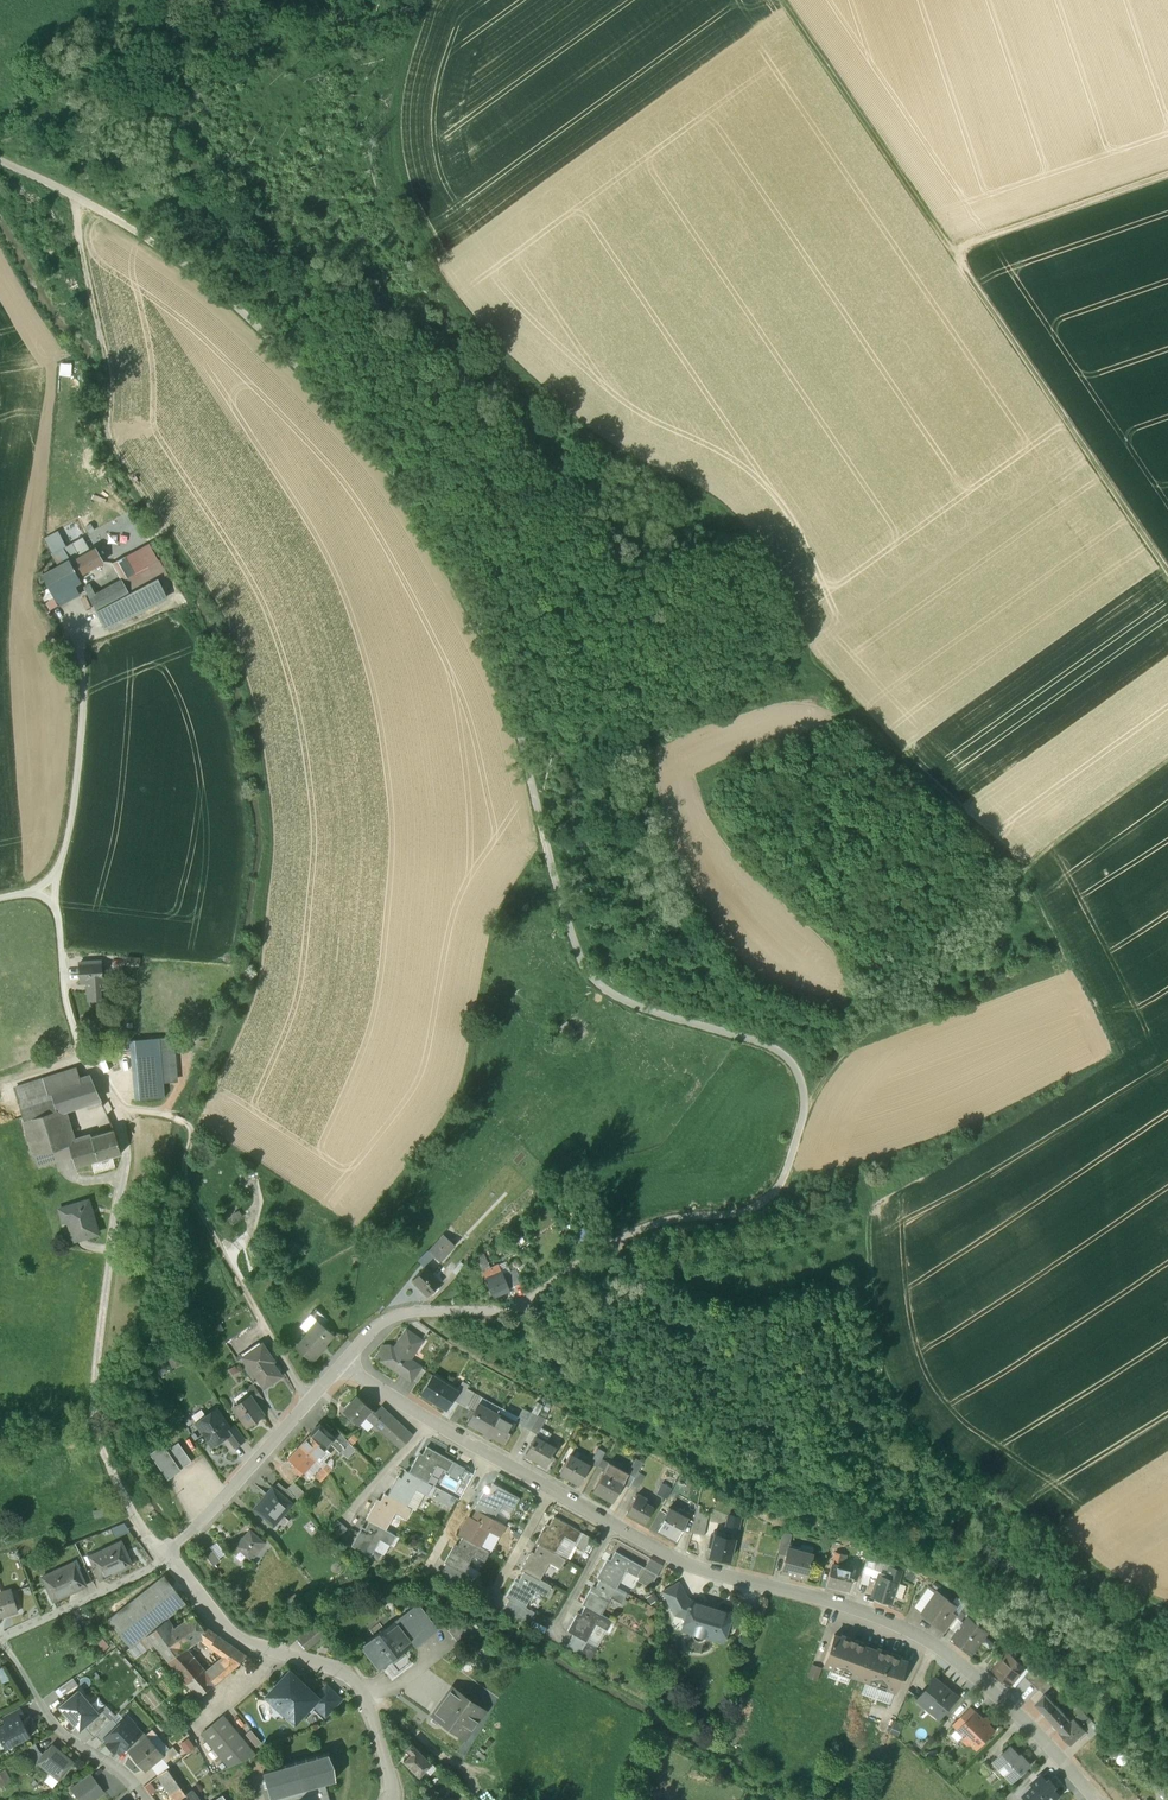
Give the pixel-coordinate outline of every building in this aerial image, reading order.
[(58,375),(69,376),(71,363),(59,362),(58,375)] [(99,465),(90,469),(100,492),(109,488),(99,465)] [(54,555),(66,548),(57,533),(45,539),(54,555)] [(79,559),(90,553),(83,539),(71,545),(79,559)] [(70,562),(71,563),(79,559),(71,545),(66,548),(54,555),(52,556),(59,568),(70,562)] [(122,581),(130,595),(166,575),(149,546),(147,545),(112,564),(122,581)] [(90,553),(71,563),(78,577),(104,564),(96,550),(90,553)] [(70,562),(59,568),(42,577),(49,590),(57,605),(59,609),(81,597),(76,589),(81,586),(78,580),(80,579),(78,577),(71,563),(70,562)] [(84,589),(97,613),(108,607),(130,595),(122,581),(96,596),(90,586),(84,589)] [(137,613),(166,597),(158,581),(97,613),(103,627),(137,613)] [(57,605),(49,590),(42,594),(50,609),(57,605)] [(140,958),(127,957),(127,965),(140,965),(140,958)] [(101,962),(79,963),(80,982),(86,982),(87,1000),(89,1000),(89,997),(102,996),(102,999),(104,999),(103,986),(101,969),(101,962)] [(107,969),(101,969),(103,986),(115,985),(115,975),(107,976),(107,969)] [(567,1038),(576,1032),(567,1020),(559,1027),(567,1038)] [(159,1039),(129,1041),(134,1101),(164,1098),(159,1039)] [(81,1084),(77,1069),(14,1090),(24,1119),(61,1108),(61,1109),(64,1109),(85,1102),(92,1100),(100,1097),(92,1080),(81,1084)] [(100,1097),(92,1100),(96,1108),(103,1105),(100,1097)] [(92,1100),(85,1102),(88,1111),(96,1108),(92,1100)] [(61,1108),(24,1119),(35,1156),(51,1151),(68,1145),(73,1144),(71,1136),(69,1137),(62,1111),(64,1111),(64,1109),(61,1109),(61,1108)] [(107,1128),(100,1116),(94,1120),(101,1132),(107,1128)] [(114,1131),(90,1138),(97,1161),(100,1160),(101,1163),(108,1161),(107,1158),(121,1154),(114,1131)] [(73,1144),(68,1145),(76,1168),(97,1161),(90,1138),(73,1144)] [(545,1139),(537,1147),(545,1155),(554,1147),(545,1139)] [(51,1151),(35,1156),(39,1167),(55,1162),(51,1151)] [(88,1201),(59,1209),(63,1222),(68,1221),(72,1236),(82,1233),(84,1238),(98,1234),(88,1201)] [(455,1246),(444,1235),(430,1250),(435,1255),(442,1261),(455,1246)] [(435,1255),(430,1250),(419,1261),(424,1267),(435,1255)] [(486,1260),(481,1263),(483,1269),(489,1267),(486,1260)] [(506,1260),(499,1262),(509,1286),(521,1280),(515,1266),(509,1268),(506,1260)] [(454,1269),(459,1275),(468,1267),(462,1261),(454,1269)] [(489,1267),(483,1269),(487,1278),(485,1278),(492,1294),(509,1286),(499,1262),(489,1267)] [(440,1283),(424,1267),(413,1278),(428,1295),(440,1283)] [(328,1321),(315,1309),(300,1326),(307,1332),(316,1321),(322,1327),(328,1321)] [(322,1327),(316,1321),(307,1332),(294,1346),(312,1362),(321,1352),(320,1351),(332,1336),(322,1327)] [(407,1330),(395,1349),(391,1347),(383,1359),(413,1380),(422,1367),(410,1359),(423,1340),(407,1330)] [(262,1345),(254,1350),(255,1352),(246,1359),(245,1357),(243,1358),(259,1380),(264,1387),(280,1376),(267,1357),(269,1356),(262,1345)] [(259,1380),(243,1358),(238,1362),(253,1384),(259,1380)] [(428,1371),(422,1367),(413,1380),(419,1384),(428,1371)] [(446,1410),(453,1399),(459,1389),(458,1388),(434,1373),(421,1394),(446,1410)] [(453,1399),(459,1403),(467,1389),(470,1383),(463,1380),(459,1387),(458,1388),(459,1389),(453,1399)] [(254,1385),(246,1390),(250,1396),(256,1404),(263,1399),(254,1385)] [(459,1403),(466,1407),(474,1393),(467,1389),(459,1403)] [(478,1404),(482,1397),(474,1393),(466,1407),(474,1411),(478,1404)] [(250,1396),(233,1407),(246,1426),(263,1414),(256,1404),(250,1396)] [(375,1414),(356,1396),(344,1409),(358,1423),(365,1415),(378,1428),(383,1422),(375,1414)] [(478,1404),(496,1414),(500,1407),(482,1397),(478,1404)] [(532,1412),(539,1416),(543,1408),(545,1405),(538,1401),(532,1412)] [(496,1414),(478,1404),(474,1411),(468,1422),(486,1432),(496,1414)] [(391,1415),(382,1407),(375,1414),(383,1422),(391,1415)] [(515,1424),(516,1423),(516,1421),(518,1416),(500,1407),(496,1414),(515,1424)] [(524,1427),(532,1412),(524,1407),(518,1416),(516,1421),(516,1423),(524,1427)] [(543,1408),(539,1416),(546,1419),(550,1412),(543,1408)] [(216,1409),(204,1417),(206,1420),(198,1425),(212,1446),(221,1439),(220,1437),(224,1434),(230,1430),(229,1429),(216,1409)] [(531,1431),(539,1416),(532,1412),(524,1427),(531,1431)] [(515,1424),(496,1414),(486,1432),(505,1442),(515,1424)] [(539,1416),(531,1431),(538,1435),(546,1420),(546,1419),(539,1416)] [(412,1436),(395,1419),(382,1431),(400,1449),(412,1436)] [(319,1424),(318,1426),(316,1426),(312,1430),(312,1432),(310,1434),(310,1433),(310,1434),(299,1446),(314,1460),(316,1458),(321,1463),(331,1453),(325,1448),(330,1443),(335,1438),(335,1437),(319,1423),(319,1424)] [(235,1425),(229,1429),(230,1430),(224,1434),(234,1447),(245,1439),(235,1425)] [(339,1432),(335,1437),(335,1438),(330,1443),(340,1453),(350,1443),(339,1432)] [(535,1437),(526,1454),(546,1466),(551,1457),(552,1457),(553,1455),(553,1454),(557,1446),(547,1441),(545,1443),(535,1437)] [(191,1461),(178,1443),(167,1451),(180,1469),(191,1461)] [(167,1451),(163,1444),(149,1454),(167,1479),(181,1470),(167,1451)] [(349,1444),(341,1453),(347,1459),(356,1450),(349,1444)] [(314,1460),(299,1446),(288,1458),(303,1472),(314,1460)] [(427,1446),(421,1457),(419,1456),(410,1473),(429,1484),(439,1465),(450,1471),(455,1461),(427,1446)] [(589,1466),(591,1464),(590,1463),(593,1459),(574,1448),(570,1455),(589,1466)] [(593,1459),(590,1463),(591,1464),(597,1467),(605,1453),(598,1449),(593,1459)] [(605,1453),(597,1467),(605,1471),(605,1470),(610,1462),(613,1457),(605,1453)] [(589,1466),(570,1455),(560,1473),(580,1484),(589,1466)] [(628,1475),(635,1478),(639,1471),(644,1462),(637,1459),(629,1473),(628,1475)] [(314,1460),(303,1472),(309,1478),(320,1465),(314,1460)] [(466,1467),(455,1461),(450,1471),(450,1475),(449,1476),(458,1481),(466,1467)] [(605,1470),(624,1481),(628,1475),(629,1473),(610,1462),(605,1470)] [(332,1469),(326,1463),(322,1467),(328,1473),(332,1469)] [(322,1467),(314,1476),(320,1482),(328,1473),(322,1467)] [(624,1481),(605,1470),(605,1471),(593,1492),(613,1503),(623,1485),(625,1481),(624,1481)] [(410,1473),(406,1471),(400,1480),(398,1479),(389,1496),(409,1507),(419,1490),(425,1493),(428,1495),(433,1486),(429,1484),(410,1473)] [(646,1476),(639,1471),(635,1478),(632,1483),(639,1488),(646,1476)] [(625,1481),(623,1485),(629,1489),(632,1483),(635,1478),(628,1475),(624,1481),(625,1481)] [(304,1492),(293,1482),(287,1488),(296,1499),(304,1492)] [(485,1494),(476,1509),(479,1511),(494,1520),(504,1502),(514,1508),(519,1499),(494,1484),(488,1495),(485,1494)] [(657,1494),(667,1499),(668,1497),(672,1490),(662,1485),(657,1494)] [(272,1487),(254,1508),(280,1530),(289,1521),(282,1515),(291,1504),(272,1487)] [(434,1496),(451,1507),(456,1499),(440,1488),(434,1496)] [(415,1511),(425,1493),(419,1490),(409,1507),(411,1509),(415,1511)] [(379,1505),(376,1503),(367,1519),(370,1521),(386,1530),(396,1511),(407,1517),(411,1509),(409,1507),(389,1496),(385,1494),(379,1505)] [(647,1500),(637,1495),(628,1512),(646,1522),(653,1509),(645,1504),(647,1500)] [(674,1501),(668,1497),(667,1499),(663,1506),(669,1509),(669,1508),(670,1508),(674,1501)] [(669,1509),(687,1519),(688,1518),(686,1517),(688,1512),(681,1508),(683,1505),(674,1501),(670,1508),(669,1508),(669,1509)] [(688,1518),(694,1521),(698,1505),(694,1503),(688,1512),(686,1517),(688,1518)] [(687,1519),(669,1509),(663,1520),(664,1520),(659,1529),(677,1539),(687,1519)] [(494,1520),(479,1511),(472,1522),(471,1521),(462,1537),(464,1538),(479,1546),(489,1529),(500,1535),(505,1526),(494,1520)] [(697,1512),(696,1520),(707,1522),(709,1522),(710,1515),(697,1512)] [(731,1516),(728,1526),(737,1529),(738,1529),(741,1518),(731,1516)] [(555,1517),(548,1530),(546,1528),(538,1544),(540,1545),(557,1555),(567,1537),(577,1542),(582,1532),(555,1517)] [(343,1524),(339,1519),(329,1529),(334,1534),(343,1524)] [(693,1530),(705,1533),(707,1522),(696,1520),(693,1530)] [(386,1530),(370,1521),(364,1532),(361,1531),(353,1544),(371,1554),(374,1549),(380,1536),(391,1542),(395,1535),(386,1530)] [(715,1535),(724,1537),(728,1526),(709,1522),(707,1522),(705,1533),(715,1535)] [(343,1524),(334,1534),(338,1538),(348,1528),(343,1524)] [(728,1526),(724,1537),(735,1539),(739,1540),(741,1530),(738,1529),(737,1529),(728,1526)] [(263,1541),(250,1529),(237,1544),(250,1556),(263,1541)] [(479,1546),(490,1552),(500,1535),(489,1529),(479,1546)] [(778,1552),(787,1554),(788,1548),(790,1549),(794,1535),(783,1532),(778,1552)] [(585,1534),(579,1545),(587,1550),(594,1539),(585,1534)] [(724,1537),(715,1535),(710,1555),(730,1560),(735,1539),(724,1537)] [(380,1536),(374,1549),(384,1555),(391,1542),(380,1536)] [(479,1546),(464,1538),(458,1548),(456,1547),(446,1563),(447,1564),(466,1574),(471,1565),(476,1556),(485,1561),(490,1552),(479,1546)] [(120,1542),(102,1551),(104,1556),(91,1562),(92,1563),(98,1578),(99,1580),(131,1565),(120,1542)] [(535,1556),(532,1554),(522,1570),(525,1571),(543,1581),(550,1569),(545,1567),(548,1560),(562,1568),(567,1560),(557,1555),(540,1545),(535,1556)] [(211,1547),(204,1551),(214,1565),(220,1560),(211,1547)] [(790,1549),(788,1548),(787,1554),(786,1556),(782,1573),(806,1579),(810,1565),(811,1563),(810,1563),(812,1555),(790,1549)] [(609,1563),(606,1561),(597,1577),(600,1578),(616,1587),(623,1575),(620,1573),(622,1569),(636,1577),(642,1567),(615,1552),(609,1563)] [(844,1555),(836,1553),(833,1565),(840,1567),(844,1555)] [(867,1561),(864,1573),(870,1575),(871,1570),(873,1571),(875,1562),(867,1561)] [(98,1578),(92,1563),(85,1566),(92,1581),(98,1578)] [(466,1574),(447,1564),(443,1570),(457,1578),(471,1586),(475,1579),(466,1574)] [(84,1565),(77,1568),(85,1585),(92,1581),(85,1566),(84,1565)] [(471,1565),(466,1574),(475,1579),(480,1571),(471,1565)] [(840,1567),(833,1565),(827,1584),(848,1589),(853,1570),(840,1567)] [(76,1567),(63,1573),(61,1568),(42,1577),(53,1601),(85,1586),(77,1568),(76,1567)] [(657,1575),(645,1568),(637,1581),(650,1588),(657,1575)] [(890,1576),(881,1573),(879,1577),(873,1596),(890,1602),(897,1583),(896,1583),(901,1570),(893,1568),(890,1576)] [(457,1578),(443,1570),(440,1577),(453,1584),(457,1578)] [(525,1571),(519,1582),(516,1580),(506,1597),(510,1599),(522,1605),(527,1608),(534,1595),(531,1593),(533,1589),(547,1597),(552,1587),(543,1581),(525,1571)] [(864,1573),(862,1583),(868,1584),(871,1575),(870,1575),(864,1573)] [(164,1576),(108,1621),(130,1649),(142,1639),(146,1636),(146,1637),(166,1621),(165,1621),(186,1604),(164,1576)] [(471,1586),(457,1578),(453,1584),(468,1593),(471,1586)] [(616,1587),(600,1578),(593,1590),(590,1588),(582,1603),(585,1605),(601,1614),(611,1596),(622,1602),(627,1593),(616,1587)] [(679,1583),(662,1592),(671,1608),(684,1601),(688,1599),(679,1583)] [(911,1605),(922,1613),(937,1593),(926,1584),(911,1605)] [(17,1612),(10,1589),(0,1592),(0,1617),(17,1612)] [(937,1593),(922,1613),(940,1626),(950,1612),(955,1606),(937,1593)] [(293,1597),(286,1601),(290,1608),(297,1603),(293,1597)] [(506,1605),(518,1612),(522,1605),(510,1599),(506,1605)] [(689,1604),(685,1603),(684,1601),(671,1608),(675,1615),(685,1618),(684,1622),(695,1626),(692,1633),(692,1636),(694,1639),(697,1640),(700,1640),(703,1639),(704,1636),(718,1640),(720,1632),(726,1633),(729,1633),(732,1631),(733,1628),(733,1625),(731,1623),(728,1621),(731,1613),(690,1601),(689,1604)] [(418,1602),(396,1619),(413,1642),(413,1643),(416,1647),(439,1629),(418,1602)] [(965,1606),(962,1611),(967,1614),(973,1606),(968,1603),(965,1606)] [(518,1612),(506,1605),(503,1611),(515,1618),(518,1612)] [(522,1605),(518,1612),(531,1619),(534,1612),(527,1608),(522,1605)] [(585,1605),(580,1615),(577,1614),(567,1631),(574,1634),(586,1641),(587,1641),(592,1632),(593,1630),(590,1628),(594,1622),(608,1630),(613,1620),(601,1614),(585,1605)] [(957,1617),(953,1622),(960,1627),(969,1616),(967,1614),(962,1611),(957,1617)] [(531,1619),(518,1612),(515,1618),(527,1625),(531,1619)] [(957,1617),(950,1612),(940,1626),(947,1631),(953,1622),(957,1617)] [(172,1629),(172,1630),(184,1648),(199,1638),(217,1651),(223,1642),(206,1629),(203,1631),(193,1616),(172,1629)] [(969,1616),(960,1627),(961,1628),(953,1638),(973,1652),(989,1631),(969,1616)] [(396,1619),(362,1646),(379,1669),(391,1659),(394,1663),(406,1654),(403,1650),(413,1643),(413,1642),(396,1619)] [(172,1629),(166,1621),(146,1637),(166,1660),(182,1650),(184,1648),(172,1630),(172,1629)] [(298,1636),(307,1646),(324,1632),(315,1621),(298,1636)] [(459,1621),(448,1629),(460,1645),(471,1636),(459,1621)] [(593,1630),(592,1632),(603,1638),(608,1630),(594,1622),(590,1628),(593,1630)] [(586,1641),(574,1634),(570,1641),(583,1647),(586,1641)] [(864,1643),(855,1640),(855,1641),(851,1639),(851,1638),(842,1635),(841,1637),(834,1635),(823,1664),(831,1667),(830,1670),(850,1678),(852,1674),(860,1677),(869,1650),(870,1648),(864,1645),(864,1643)] [(142,1639),(130,1649),(137,1658),(149,1648),(142,1639)] [(583,1647),(570,1641),(567,1647),(579,1654),(583,1647)] [(587,1641),(586,1641),(583,1647),(579,1654),(591,1660),(598,1647),(587,1641)] [(246,1657),(223,1642),(217,1651),(226,1658),(205,1676),(214,1686),(246,1657)] [(900,1656),(877,1648),(877,1650),(870,1648),(869,1650),(860,1677),(867,1680),(866,1683),(886,1691),(887,1687),(895,1690),(906,1661),(900,1658),(900,1656)] [(205,1676),(182,1650),(166,1660),(200,1698),(214,1686),(205,1676)] [(977,1665),(985,1671),(996,1659),(987,1652),(977,1665)] [(1023,1667),(1009,1654),(1005,1660),(1006,1661),(1019,1672),(1023,1667)] [(1019,1672),(1006,1661),(997,1672),(1010,1683),(1019,1672)] [(811,1663),(808,1675),(819,1678),(822,1666),(811,1663)] [(1025,1676),(1041,1689),(1051,1679),(1035,1663),(1025,1676)] [(296,1678),(289,1673),(267,1697),(273,1703),(280,1704),(286,1710),(288,1717),(294,1723),(312,1704),(317,1698),(316,1697),(311,1693),(304,1691),(298,1685),(296,1678)] [(940,1682),(936,1679),(932,1679),(929,1684),(929,1687),(919,1699),(931,1709),(932,1711),(936,1714),(938,1714),(942,1717),(956,1699),(941,1686),(940,1682)] [(55,1691),(59,1696),(68,1689),(65,1684),(55,1691)] [(326,1686),(316,1697),(317,1698),(312,1704),(325,1717),(341,1700),(326,1686)] [(484,1710),(453,1688),(453,1689),(455,1690),(443,1706),(442,1705),(433,1716),(452,1730),(453,1729),(465,1738),(484,1710)] [(79,1729),(83,1726),(97,1714),(78,1692),(60,1707),(79,1729)] [(1035,1703),(1048,1716),(1057,1707),(1044,1693),(1035,1703)] [(1084,1711),(1079,1706),(1075,1710),(1079,1715),(1084,1711)] [(970,1707),(953,1724),(959,1730),(976,1713),(970,1707)] [(1071,1722),(1057,1707),(1048,1716),(1061,1731),(1071,1722)] [(19,1708),(2,1717),(7,1725),(19,1719),(24,1716),(19,1708)] [(83,1726),(94,1738),(95,1736),(111,1721),(101,1711),(97,1714),(83,1726)] [(1092,1719),(1084,1711),(1079,1715),(1075,1719),(1083,1727),(1091,1720),(1092,1719)] [(994,1730),(976,1713),(959,1730),(964,1734),(963,1739),(968,1744),(973,1744),(977,1748),(994,1730)] [(256,1756),(223,1717),(201,1735),(229,1768),(256,1756)] [(1061,1731),(1061,1732),(1072,1744),(1086,1731),(1083,1727),(1075,1719),(1075,1718),(1071,1722),(1061,1731)] [(0,1729),(0,1741),(2,1740),(6,1747),(28,1736),(19,1719),(7,1725),(0,1729)] [(111,1721),(95,1736),(102,1743),(106,1740),(105,1739),(118,1726),(112,1719),(111,1721)] [(109,1743),(108,1745),(114,1752),(116,1750),(120,1754),(141,1733),(134,1726),(130,1726),(125,1720),(118,1726),(105,1739),(106,1740),(109,1743)] [(1091,1720),(1083,1727),(1086,1731),(1093,1737),(1101,1730),(1091,1720)] [(147,1737),(163,1755),(170,1749),(155,1731),(147,1737)] [(163,1755),(147,1737),(129,1753),(144,1771),(160,1758),(163,1756),(163,1755)] [(35,1744),(22,1751),(27,1758),(36,1766),(38,1764),(37,1764),(44,1755),(39,1752),(35,1744)] [(432,1764),(411,1744),(406,1749),(411,1754),(403,1762),(419,1777),(432,1764)] [(73,1763),(52,1745),(44,1755),(37,1764),(38,1764),(50,1774),(44,1782),(53,1788),(59,1781),(73,1763)] [(170,1749),(163,1755),(163,1756),(160,1758),(165,1763),(177,1753),(173,1747),(170,1749)] [(1019,1757),(1010,1747),(996,1760),(1013,1780),(1029,1765),(1021,1756),(1019,1757)] [(327,1754),(264,1772),(263,1772),(269,1793),(270,1798),(271,1798),(272,1797),(324,1783),(334,1780),(335,1780),(333,1766),(328,1753),(327,1754)] [(12,1780),(5,1768),(0,1771),(0,1787),(12,1780)] [(187,1797),(186,1796),(167,1769),(157,1777),(173,1799),(182,1799),(187,1797)] [(70,1790),(78,1799),(96,1799),(105,1793),(91,1775),(70,1790)] [(1033,1783),(1035,1786),(1025,1795),(1027,1798),(1029,1799),(1053,1799),(1059,1794),(1053,1787),(1055,1785),(1051,1780),(1046,1784),(1041,1778),(1043,1776),(1042,1775),(1033,1783)] [(272,1797),(272,1799),(329,1799),(324,1783),(272,1797)] [(192,1791),(186,1796),(187,1797),(189,1799),(198,1799),(192,1791)] [(762,1797),(765,1799),(779,1799),(766,1791),(762,1797)]
